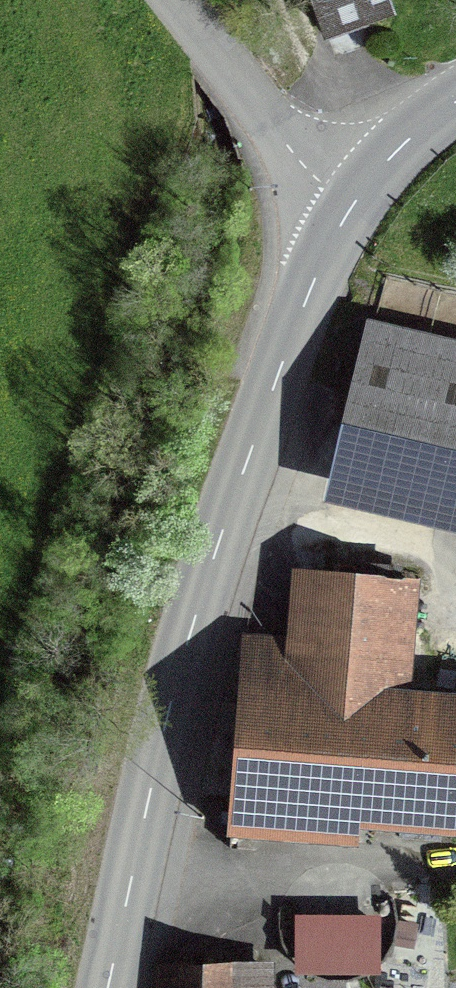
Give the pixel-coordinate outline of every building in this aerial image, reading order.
[(329,33),(385,13),(381,0),(317,0),(329,33)] [(367,324),(324,510),(455,540),(455,344),(367,324)] [(240,635),(227,843),(235,844),(235,848),(256,850),(257,846),(359,853),(360,839),(455,845),(455,701),(413,698),(421,585),(403,584),(404,570),(359,567),(359,577),(291,573),(287,638),(240,635)] [(382,980),(382,918),(294,918),(293,980),(382,980)] [(152,964),(152,987),(275,987),(276,965),(152,964)]
